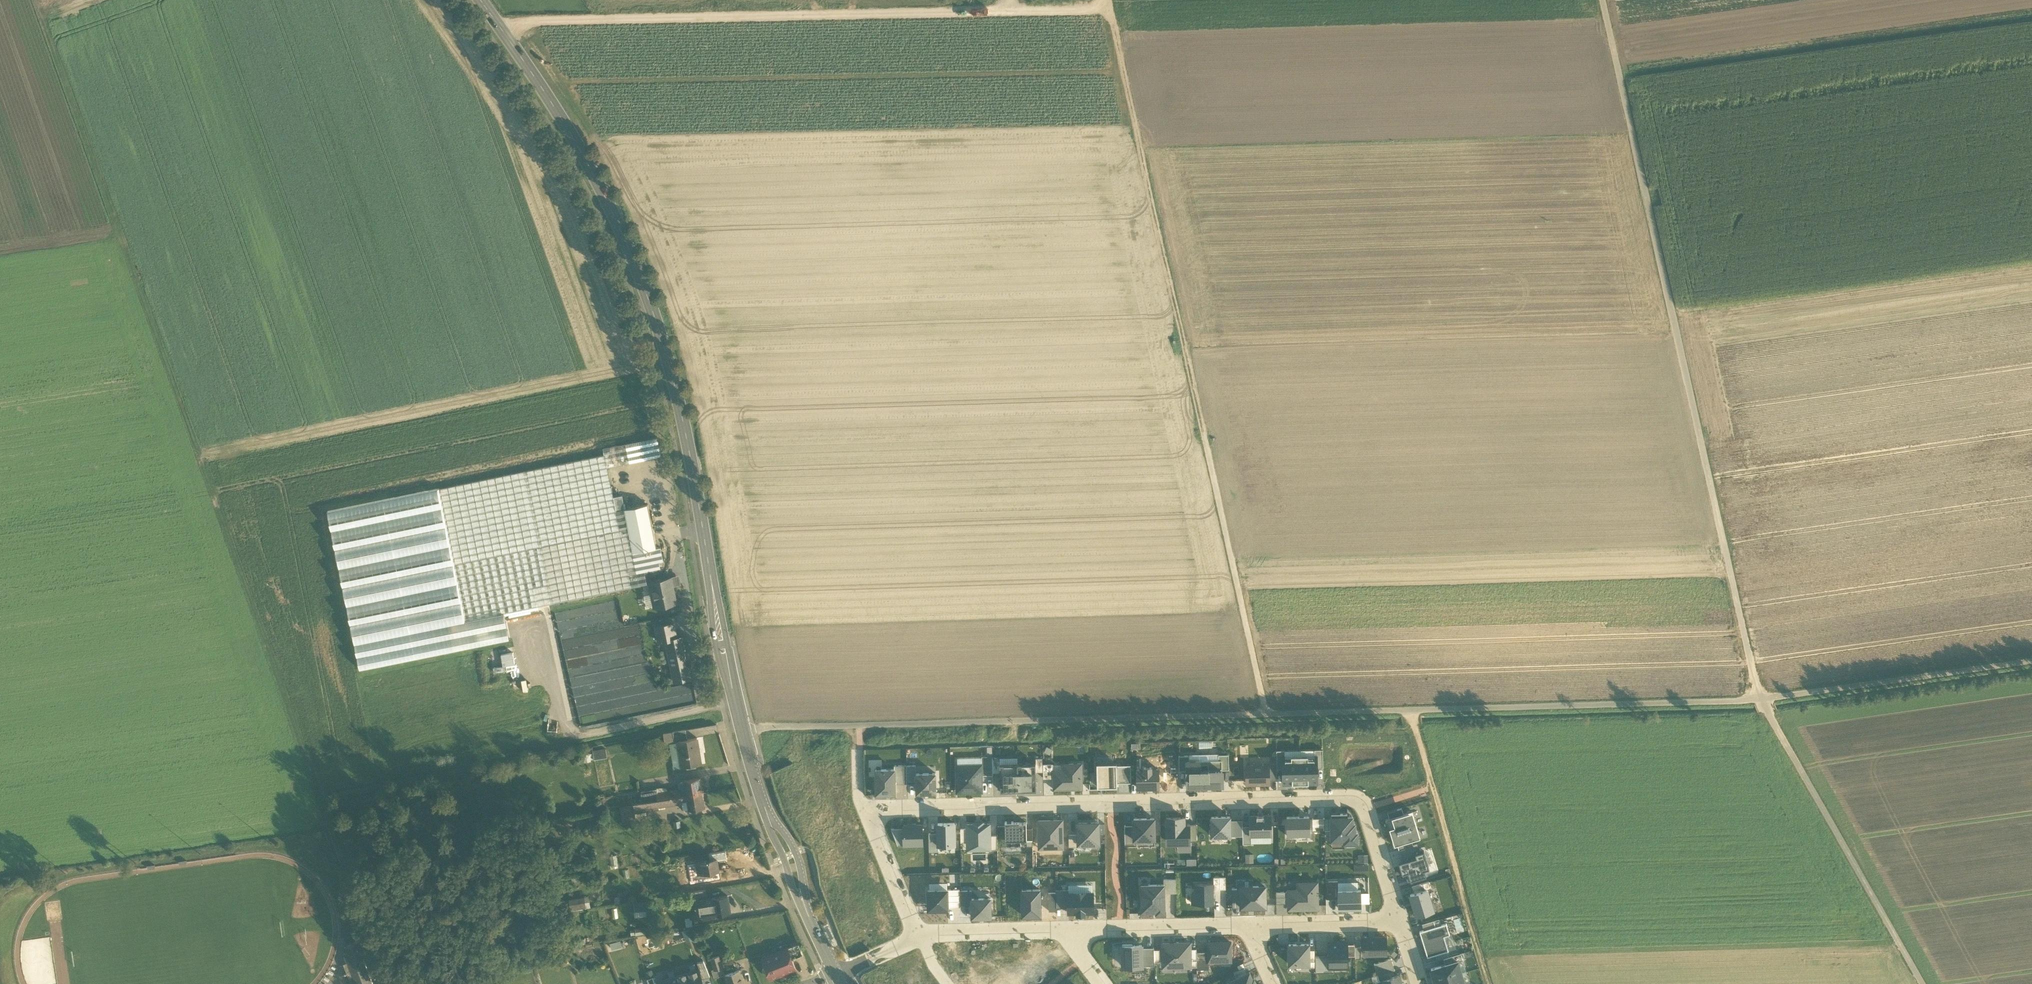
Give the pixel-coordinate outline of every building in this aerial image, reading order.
[(625,443),(629,462),(661,456),(657,437),(625,443)] [(629,462),(625,443),(603,448),(604,454),(605,454),(607,467),(629,462)] [(604,454),(526,470),(553,602),(632,586),(629,573),(628,567),(635,565),(633,552),(656,547),(657,547),(648,504),(624,508),(624,509),(616,510),(607,467),(605,454),(604,454)] [(504,612),(553,602),(526,470),(440,488),(467,620),(504,612)] [(467,620),(440,488),(440,487),(328,510),(360,668),(509,637),(504,612),(467,620)] [(657,548),(656,547),(633,552),(635,565),(628,567),(629,573),(637,572),(660,567),(659,561),(657,548)] [(629,573),(632,586),(639,584),(637,572),(629,573)] [(671,581),(673,587),(682,584),(680,575),(671,577),(671,581)] [(652,581),(657,606),(676,602),(673,587),(671,581),(662,583),(661,579),(652,581)] [(669,623),(655,626),(658,642),(666,640),(666,639),(672,638),(669,623)] [(672,638),(666,639),(666,640),(669,657),(676,655),(677,663),(671,664),(674,681),(691,678),(688,660),(686,661),(684,653),(686,653),(683,636),(677,637),(672,638)] [(501,654),(503,666),(505,665),(515,664),(513,652),(501,654)] [(580,722),(574,695),(563,697),(569,720),(574,718),(575,723),(580,722)] [(673,731),(675,742),(678,741),(678,740),(688,739),(686,729),(673,731)] [(665,743),(669,743),(675,742),(673,731),(663,732),(665,743)] [(678,741),(682,767),(701,764),(697,738),(688,739),(678,740),(678,741)] [(673,768),(682,767),(678,741),(675,742),(669,743),(673,768)] [(593,751),(594,759),(607,757),(606,749),(593,751)] [(1314,749),(1314,755),(1316,755),(1317,767),(1323,767),(1322,749),(1314,749)] [(1277,763),(1277,768),(1283,768),(1283,756),(1285,756),(1284,750),(1276,750),(1277,763)] [(591,762),(590,753),(583,754),(584,763),(591,762)] [(1200,763),(1208,763),(1208,760),(1208,754),(1199,754),(1199,760),(1200,760),(1200,763)] [(1218,754),(1218,760),(1222,760),(1222,762),(1229,762),(1229,754),(1218,754)] [(1189,755),(1178,755),(1179,770),(1186,770),(1187,770),(1186,760),(1189,760),(1189,755)] [(1283,768),(1283,783),(1292,783),(1292,784),(1300,784),(1299,755),(1285,756),(1283,756),(1283,768)] [(1317,767),(1316,755),(1314,755),(1299,755),(1300,784),(1308,783),(1317,783),(1317,767)] [(957,757),(957,766),(981,765),(981,757),(957,757)] [(993,775),(993,773),(992,759),(992,757),(981,757),(981,765),(982,775),(993,775)] [(1186,770),(1187,786),(1223,785),(1223,777),(1222,777),(1222,769),(1222,762),(1222,760),(1218,760),(1208,760),(1208,763),(1208,770),(1200,770),(1200,763),(1200,760),(1199,760),(1189,760),(1186,760),(1187,770),(1186,770)] [(1097,787),(1112,786),(1112,783),(1117,783),(1117,765),(1117,762),(1097,763),(1097,787)] [(1018,763),(1000,764),(1000,773),(1000,790),(1018,790),(1018,763)] [(1036,772),(1036,763),(1018,763),(1018,790),(1036,790),(1036,772)] [(1082,763),(1069,763),(1069,770),(1064,770),(1053,771),(1053,778),(1054,789),(1082,789),(1082,763)] [(1253,765),(1246,766),(1246,783),(1269,782),(1269,780),(1269,765),(1262,765),(1262,763),(1253,763),(1253,765)] [(1269,763),(1269,765),(1269,780),(1277,780),(1277,768),(1277,763),(1269,763)] [(1043,764),(1043,778),(1053,778),(1053,771),(1053,764),(1043,764)] [(894,765),(894,769),(895,769),(895,783),(907,783),(906,765),(894,765)] [(907,783),(916,783),(916,773),(916,765),(906,765),(907,783)] [(957,766),(957,792),(981,791),(981,775),(982,775),(981,765),(957,766)] [(1131,765),(1117,765),(1117,783),(1131,783),(1131,765)] [(1144,769),(1137,769),(1138,787),(1159,786),(1158,768),(1152,769),(1152,767),(1144,767),(1144,769)] [(894,769),(875,769),(876,794),(895,793),(895,783),(895,769),(894,769)] [(936,773),(916,773),(916,783),(916,793),(936,792),(936,773)] [(685,790),(686,795),(702,792),(700,778),(684,781),(685,790)] [(642,802),(652,801),(650,789),(640,791),(642,802)] [(656,793),(658,800),(686,795),(685,790),(680,791),(679,789),(668,791),(657,793),(656,793)] [(705,808),(702,792),(686,795),(687,800),(689,809),(689,810),(705,808)] [(687,800),(686,795),(658,800),(659,807),(681,803),(681,801),(687,800)] [(646,811),(646,814),(651,814),(650,810),(659,809),(659,807),(658,800),(652,801),(642,802),(634,804),(635,812),(646,811)] [(627,806),(628,813),(635,812),(634,804),(627,806)] [(619,807),(623,826),(637,823),(635,812),(628,813),(627,806),(619,807)] [(1389,818),(1399,815),(1397,809),(1387,812),(1389,818)] [(1389,818),(1385,819),(1393,845),(1397,844),(1406,841),(1411,839),(1420,836),(1412,811),(1403,813),(1399,815),(1389,818)] [(1331,815),(1331,818),(1331,836),(1332,839),(1344,839),(1344,842),(1357,842),(1357,832),(1354,832),(1354,824),(1352,824),(1352,817),(1347,817),(1347,813),(1340,813),(1340,815),(1331,815)] [(1270,815),(1250,816),(1250,826),(1250,835),(1251,835),(1271,835),(1270,815)] [(1229,835),(1230,835),(1230,819),(1230,816),(1211,817),(1211,836),(1218,836),(1229,835)] [(1287,817),(1287,834),(1296,834),(1309,834),(1309,816),(1287,817)] [(1184,817),(1166,818),(1166,842),(1179,841),(1179,843),(1189,843),(1189,841),(1189,829),(1184,829),(1184,824),(1184,817)] [(1154,818),(1134,818),(1134,825),(1134,839),(1155,838),(1154,818)] [(1324,830),(1324,818),(1312,818),(1312,830),(1324,830)] [(1242,826),(1242,819),(1230,819),(1230,835),(1242,835),(1242,826)] [(1062,820),(1038,821),(1039,841),(1045,841),(1045,848),(1063,848),(1062,820)] [(1026,822),(1019,822),(1013,822),(1013,821),(1005,821),(1005,840),(1012,840),(1012,846),(1021,846),(1021,842),(1027,842),(1026,829),(1026,822)] [(966,851),(991,851),(991,836),(991,822),(965,822),(965,829),(966,843),(966,851)] [(1098,822),(1078,823),(1078,834),(1078,843),(1091,843),(1091,847),(1099,847),(1098,822)] [(954,823),(938,823),(938,833),(938,845),(955,845),(954,823)] [(1196,823),(1184,824),(1184,829),(1189,829),(1189,841),(1196,841),(1196,823)] [(908,825),(903,825),(903,828),(904,845),(923,845),(922,825),(916,825),(916,824),(908,824),(908,825)] [(1134,843),(1134,839),(1134,825),(1124,825),(1125,844),(1134,843)] [(1250,835),(1250,826),(1242,826),(1242,835),(1243,844),(1251,844),(1251,842),(1251,835),(1250,835)] [(904,845),(903,828),(891,828),(898,845),(904,845)] [(929,851),(938,851),(938,845),(938,833),(929,833),(929,851)] [(1078,834),(1068,834),(1069,846),(1079,846),(1078,843),(1078,834)] [(1229,844),(1229,835),(1218,836),(1219,844),(1229,844)] [(1357,846),(1357,842),(1344,842),(1344,839),(1332,839),(1332,848),(1344,848),(1344,846),(1357,846)] [(1408,846),(1406,841),(1397,844),(1399,849),(1400,849),(1408,846)] [(1078,843),(1079,846),(1079,852),(1091,852),(1091,847),(1091,843),(1078,843)] [(1179,843),(1179,851),(1190,851),(1189,843),(1179,843)] [(1415,853),(1420,851),(1417,844),(1413,845),(1408,846),(1400,849),(1403,860),(1416,857),(1415,853)] [(1399,862),(1402,873),(1408,872),(1410,880),(1426,875),(1424,869),(1429,868),(1424,850),(1420,851),(1415,853),(1416,857),(1403,860),(1399,862)] [(708,853),(709,859),(717,858),(717,860),(727,858),(726,851),(708,853)] [(616,855),(610,856),(612,868),(618,867),(616,855)] [(695,862),(697,873),(719,869),(717,860),(717,858),(709,859),(695,862)] [(697,873),(695,862),(686,864),(690,885),(721,879),(719,869),(697,873)] [(1408,881),(1410,880),(1408,872),(1402,873),(1403,875),(1406,874),(1408,881)] [(1214,877),(1214,883),(1214,889),(1226,888),(1226,876),(1214,877)] [(1176,878),(1164,879),(1164,884),(1164,893),(1176,892),(1176,878)] [(1326,898),(1338,898),(1338,889),(1338,882),(1338,881),(1326,881),(1326,898)] [(1358,881),(1338,882),(1338,889),(1358,889),(1358,881)] [(1429,881),(1412,886),(1414,893),(1431,887),(1429,881)] [(1288,903),(1288,909),(1302,908),(1302,907),(1306,907),(1306,908),(1318,908),(1317,882),(1303,882),(1303,889),(1288,889),(1288,891),(1288,903)] [(1092,883),(1068,884),(1068,889),(1068,892),(1092,891),(1092,883)] [(1192,893),(1192,903),(1214,902),(1214,889),(1214,883),(1195,883),(1195,893),(1192,893)] [(1139,898),(1139,912),(1164,912),(1164,893),(1164,884),(1141,884),(1141,898),(1139,898)] [(1265,885),(1241,886),(1241,888),(1241,904),(1241,906),(1248,906),(1248,907),(1258,906),(1258,905),(1265,905),(1265,885)] [(1241,888),(1232,888),(1232,904),(1241,904),(1241,888)] [(688,892),(689,901),(696,901),(696,900),(705,898),(705,899),(707,899),(706,889),(688,892)] [(931,904),(931,906),(938,906),(938,909),(948,908),(948,907),(947,889),(928,889),(928,904),(931,904)] [(960,889),(947,889),(948,907),(960,907),(960,904),(960,890),(960,889)] [(1040,889),(1022,889),(1022,915),(1040,915),(1040,889)] [(1056,907),(1068,907),(1068,892),(1068,889),(1056,889),(1056,892),(1056,907)] [(1358,889),(1338,889),(1338,898),(1338,908),(1361,907),(1361,904),(1361,894),(1360,889),(1358,889)] [(1427,889),(1410,894),(1417,916),(1433,910),(1427,889)] [(972,890),(960,890),(960,904),(972,904),(972,898),(972,890)] [(1068,907),(1068,912),(1077,912),(1085,912),(1093,911),(1093,891),(1092,891),(1068,892),(1068,907)] [(1288,903),(1288,891),(1276,891),(1276,903),(1288,903)] [(1369,894),(1361,894),(1361,904),(1369,904),(1369,894)] [(698,900),(700,910),(706,909),(707,917),(716,915),(716,914),(730,911),(727,895),(713,897),(713,898),(707,899),(705,899),(698,900)] [(587,908),(584,896),(568,899),(571,911),(587,908)] [(698,911),(700,910),(698,900),(705,899),(705,898),(696,900),(696,901),(698,911)] [(990,898),(972,898),(972,904),(972,916),(991,916),(990,898)] [(634,911),(646,909),(645,901),(633,902),(634,911)] [(692,917),(685,918),(686,927),(693,926),(692,917)] [(1422,924),(1424,929),(1441,924),(1439,918),(1422,924)] [(1424,929),(1419,931),(1427,957),(1435,954),(1446,951),(1448,950),(1444,936),(1450,934),(1446,923),(1441,924),(1424,929)] [(647,926),(635,928),(636,935),(648,933),(647,926)] [(690,926),(682,930),(687,942),(695,939),(690,926)] [(1450,934),(1444,936),(1448,950),(1456,948),(1451,933),(1450,934)] [(1386,938),(1363,938),(1364,954),(1387,953),(1386,938)] [(620,940),(610,943),(611,949),(622,947),(620,940)] [(1230,941),(1208,942),(1208,952),(1209,961),(1231,961),(1230,941)] [(1162,943),(1162,963),(1176,963),(1176,967),(1191,966),(1190,948),(1190,942),(1162,943)] [(789,950),(792,958),(803,954),(799,943),(787,947),(788,951),(789,950)] [(1309,943),(1288,944),(1289,964),(1309,963),(1309,949),(1309,943)] [(1347,943),(1329,943),(1329,955),(1329,963),(1334,963),(1347,963),(1347,956),(1347,944),(1347,943)] [(1355,943),(1347,944),(1347,956),(1355,955),(1355,946),(1355,943)] [(1132,944),(1122,944),(1122,945),(1123,965),(1142,965),(1142,947),(1142,944),(1132,945),(1132,944)] [(1122,945),(1114,945),(1115,965),(1123,965),(1122,945)] [(787,947),(773,953),(774,956),(788,951),(787,947)] [(1154,947),(1142,947),(1142,965),(1154,965),(1154,961),(1154,949),(1154,947)] [(768,972),(770,978),(782,974),(783,975),(796,969),(792,958),(789,950),(788,951),(774,956),(773,953),(762,957),(765,965),(764,965),(763,968),(764,971),(767,973),(768,972)] [(1435,954),(1436,960),(1443,958),(1448,956),(1446,951),(1435,954)] [(1208,952),(1196,952),(1197,966),(1197,970),(1209,970),(1209,961),(1208,952)] [(1443,958),(1445,964),(1457,960),(1462,958),(1461,953),(1448,956),(1443,958)] [(714,969),(714,970),(723,968),(719,955),(710,958),(714,969)] [(1329,963),(1329,955),(1315,955),(1315,967),(1315,972),(1334,972),(1334,969),(1334,963),(1329,963)] [(1391,958),(1374,963),(1377,975),(1389,971),(1395,969),(1391,958)] [(1466,971),(1462,958),(1457,960),(1461,973),(1466,971)] [(697,962),(699,968),(702,978),(710,976),(703,960),(697,962)] [(1431,968),(1435,981),(1461,973),(1457,960),(1445,964),(1431,968)] [(1244,966),(1234,971),(1236,977),(1247,972),(1244,966)] [(699,968),(663,979),(665,983),(704,983),(702,978),(699,968)] [(711,970),(714,978),(725,975),(723,968),(714,970),(714,969),(711,970)] [(645,971),(647,978),(654,976),(652,969),(645,971)] [(728,983),(743,983),(739,970),(725,975),(728,983)] [(1231,983),(1255,983),(1256,983),(1253,977),(1252,978),(1249,971),(1247,972),(1236,977),(1229,980),(1231,983)] [(1372,976),(1373,982),(1383,979),(1391,977),(1389,971),(1377,975),(1372,976)] [(1465,983),(1470,983),(1466,971),(1461,973),(1465,983)] [(1461,973),(1435,981),(1436,983),(1465,983),(1461,973)] [(1383,979),(1384,983),(1401,983),(1398,974),(1391,977),(1383,979)]
